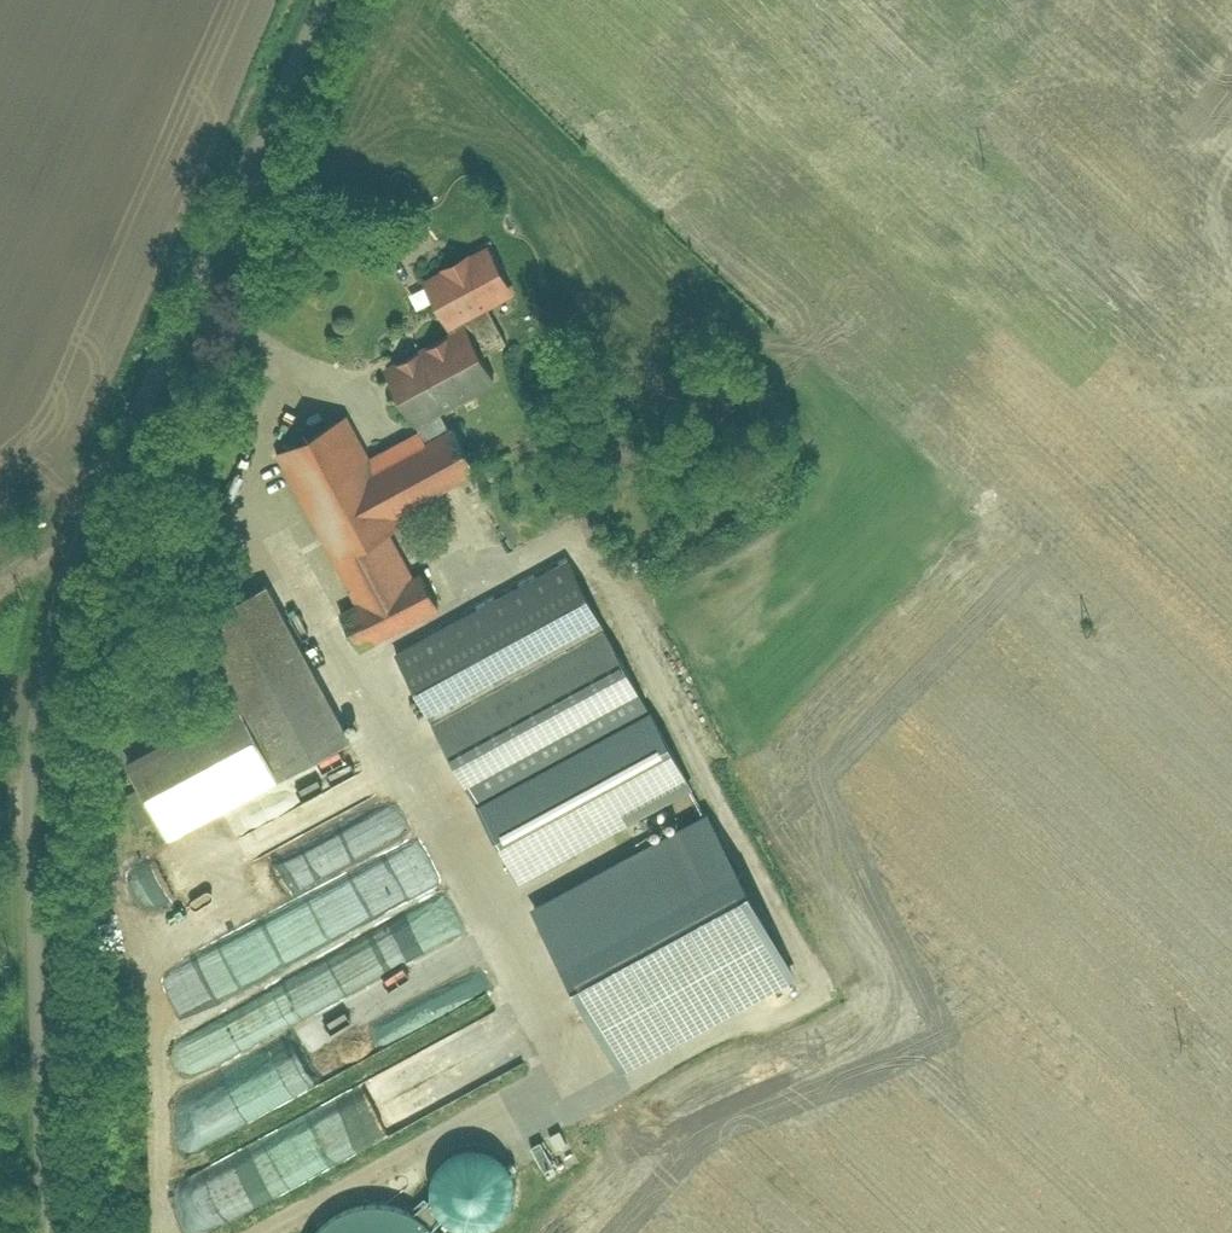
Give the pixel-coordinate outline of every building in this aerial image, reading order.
[(417,281),(445,331),(508,296),(481,246),(417,281)] [(412,431),(488,382),(454,329),(378,379),(412,431)] [(327,426),(273,456),(354,603),(337,613),(357,651),(431,611),(385,527),(467,482),(438,430),(354,475),(327,426)] [(477,808),(646,715),(563,565),(394,658),(477,808)] [(115,765),(158,845),(347,743),(262,587),(188,628),(229,703),(115,765)]
